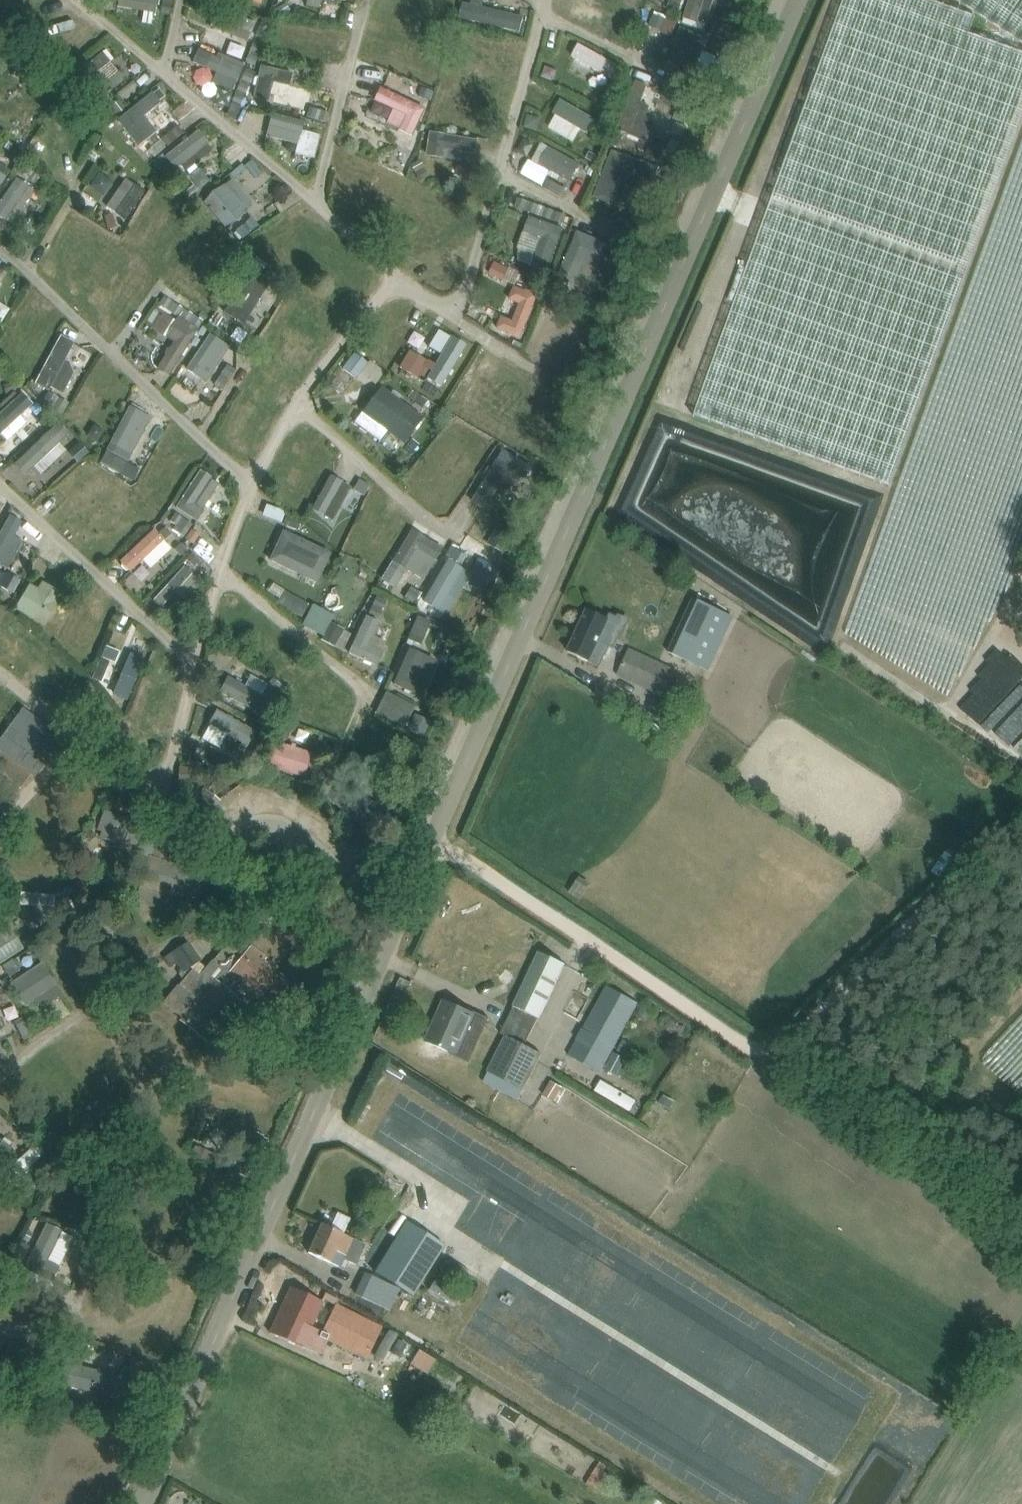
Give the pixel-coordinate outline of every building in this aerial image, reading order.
[(5,12),(19,0),(0,0),(0,7),(5,12)] [(168,0),(125,0),(124,12),(167,15),(168,0)] [(590,0),(571,0),(568,6),(585,13),(590,0)] [(690,25),(714,30),(721,0),(696,0),(690,25)] [(693,415),(891,486),(1021,121),(1021,53),(968,34),(968,33),(974,17),(928,0),(843,0),(693,415)] [(971,11),(1021,44),(1021,0),(953,0),(971,11)] [(249,31),(257,34),(261,24),(224,9),(217,28),(246,39),(249,31)] [(467,28),(529,32),(530,13),(468,9),(467,28)] [(737,43),(741,31),(724,25),(720,38),(737,43)] [(707,72),(716,37),(683,28),(674,64),(707,72)] [(221,75),(217,82),(239,94),(252,71),(208,46),(199,62),(221,75)] [(584,46),(577,61),(625,84),(632,70),(584,46)] [(107,54),(84,78),(101,94),(124,70),(107,54)] [(276,98),(294,100),(297,74),(279,72),(276,98)] [(648,117),(656,88),(642,84),(634,113),(648,117)] [(387,89),(381,103),(400,112),(393,125),(419,138),(432,111),(387,89)] [(160,94),(125,123),(147,150),(164,136),(151,120),(169,105),(160,94)] [(247,124),(254,100),(241,96),(234,120),(247,124)] [(567,103),(553,133),(587,149),(601,120),(567,103)] [(313,124),(329,126),(331,112),(315,111),(313,124)] [(187,122),(194,134),(208,126),(201,114),(187,122)] [(304,146),(309,124),(278,117),(273,140),(304,146)] [(168,141),(176,151),(192,137),(184,128),(168,141)] [(188,173),(217,147),(203,132),(174,158),(188,173)] [(11,138),(0,133),(0,159),(11,138)] [(307,133),(303,158),(321,161),(326,136),(307,133)] [(432,158),(483,165),(486,141),(435,135),(432,158)] [(48,158),(55,147),(44,140),(37,151),(48,158)] [(537,169),(576,186),(585,164),(547,147),(537,169)] [(607,199),(632,201),(635,158),(610,156),(607,199)] [(1,203),(16,172),(0,164),(0,203),(1,203)] [(204,191),(215,186),(208,172),(197,178),(204,191)] [(99,189),(109,197),(117,186),(107,178),(99,189)] [(18,229),(43,195),(24,181),(0,214),(0,216),(18,229)] [(113,210),(134,223),(152,194),(131,182),(113,210)] [(229,230),(259,214),(242,183),(212,199),(229,230)] [(287,215),(305,206),(300,197),(283,205),(287,215)] [(248,241),(275,222),(268,212),(241,232),(248,241)] [(553,277),(570,231),(536,219),(520,265),(553,277)] [(35,221),(29,231),(41,239),(47,228),(35,221)] [(594,294),(613,246),(586,236),(567,284),(594,294)] [(138,264),(144,254),(130,247),(125,257),(138,264)] [(244,296),(267,305),(277,282),(254,273),(244,296)] [(12,283),(0,276),(0,301),(12,283)] [(515,287),(510,300),(520,304),(513,321),(502,316),(497,329),(521,339),(538,294),(526,289),(525,291),(515,287)] [(149,330),(178,347),(159,379),(173,387),(204,334),(161,309),(149,330)] [(192,373),(214,387),(237,349),(214,336),(192,373)] [(71,366),(82,346),(68,338),(41,386),(70,402),(86,374),(71,366)] [(345,378),(358,387),(374,365),(361,356),(345,378)] [(381,386),(361,413),(403,444),(423,417),(381,386)] [(436,387),(416,399),(427,416),(446,404),(436,387)] [(35,399),(0,424),(0,450),(6,458),(53,425),(35,399)] [(136,409),(115,447),(137,460),(159,422),(136,409)] [(23,468),(33,478),(39,471),(49,480),(74,454),(67,448),(75,438),(62,426),(23,468)] [(475,505),(491,515),(500,500),(514,508),(537,471),(507,452),(475,505)] [(207,473),(181,511),(201,525),(228,488),(207,473)] [(335,479),(320,517),(340,524),(355,487),(335,479)] [(33,525),(10,518),(0,550),(0,578),(14,583),(33,525)] [(188,541),(198,528),(186,518),(176,531),(188,541)] [(277,552),(297,555),(300,530),(258,524),(256,536),(279,539),(277,552)] [(433,585),(448,548),(412,533),(389,588),(406,595),(413,576),(433,585)] [(150,564),(157,572),(178,552),(161,534),(125,566),(136,577),(150,564)] [(485,546),(486,558),(509,554),(507,543),(485,546)] [(200,561),(195,569),(210,579),(215,571),(200,561)] [(483,562),(477,572),(497,583),(503,572),(483,562)] [(430,608),(454,620),(476,575),(451,563),(430,608)] [(177,619),(209,586),(191,569),(160,603),(177,619)] [(38,589),(30,584),(15,608),(44,626),(63,594),(42,582),(38,589)] [(307,621),(315,608),(289,593),(281,606),(307,621)] [(693,598),(668,652),(708,671),(734,617),(693,598)] [(318,608),(308,629),(343,646),(349,632),(338,626),(341,619),(318,608)] [(602,668),(611,649),(597,643),(608,619),(587,610),(568,652),(602,668)] [(104,639),(82,630),(88,618),(77,613),(62,644),(95,659),(104,639)] [(391,645),(381,641),(387,625),(371,618),(354,659),(381,670),(391,645)] [(427,652),(438,626),(424,620),(412,646),(427,652)] [(416,650),(399,688),(426,700),(443,662),(416,650)] [(665,697),(676,671),(630,650),(617,675),(665,697)] [(128,655),(118,700),(138,704),(148,660),(128,655)] [(256,678),(250,688),(235,679),(226,694),(270,719),(285,695),(256,678)] [(340,706),(334,717),(349,725),(355,714),(340,706)] [(35,776),(64,738),(22,708),(0,738),(0,771),(20,786),(30,772),(35,776)] [(403,743),(407,734),(388,727),(385,737),(403,743)] [(315,774),(318,751),(282,746),(278,768),(315,774)] [(203,788),(189,807),(193,810),(202,816),(204,818),(210,811),(217,801),(219,799),(203,788)] [(108,815),(106,838),(129,840),(131,817),(108,815)] [(136,850),(150,857),(143,880),(142,884),(137,901),(155,906),(160,888),(180,894),(179,896),(195,901),(204,870),(188,865),(187,869),(176,866),(178,860),(168,856),(176,843),(162,836),(161,837),(146,830),(136,850)] [(583,882),(576,896),(588,902),(595,888),(583,882)] [(27,909),(40,908),(41,917),(62,916),(61,895),(26,897),(27,909)] [(177,973),(182,980),(177,986),(176,985),(162,1002),(182,1019),(181,1020),(206,1040),(237,1003),(242,1008),(255,992),(276,1010),(294,989),(278,975),(282,971),(272,964),(265,959),(251,948),(250,950),(233,935),(212,961),(211,960),(204,968),(197,961),(201,960),(188,940),(162,957),(168,968),(175,964),(180,971),(177,973)] [(0,942),(0,955),(13,950),(8,939),(0,942)] [(0,956),(0,971),(32,954),(25,942),(0,956)] [(565,965),(557,961),(539,952),(513,1008),(519,1011),(488,1071),(482,1082),(518,1101),(524,1089),(542,1053),(525,1044),(565,965)] [(50,999),(53,1005),(68,997),(50,965),(16,984),(31,1010),(50,999)] [(599,1073),(638,1003),(606,986),(568,1055),(599,1073)] [(4,1010),(18,1005),(11,988),(0,992),(0,1036),(12,1031),(4,1010)] [(427,1041),(456,1054),(473,1014),(444,1002),(427,1041)] [(623,1039),(618,1050),(625,1054),(631,1044),(623,1039)] [(614,1054),(605,1070),(617,1076),(625,1060),(614,1054)] [(552,1082),(544,1095),(553,1101),(561,1087),(552,1082)] [(639,1113),(644,1101),(606,1085),(601,1097),(639,1113)] [(663,1096),(660,1103),(670,1109),(674,1102),(663,1096)] [(19,1155),(4,1139),(0,1142),(0,1172),(19,1155)] [(40,1151),(16,1170),(26,1183),(50,1164),(40,1151)] [(189,1186),(197,1159),(186,1155),(177,1182),(189,1186)] [(406,1222),(375,1272),(412,1296),(438,1254),(444,1245),(443,1244),(406,1222)] [(364,1244),(354,1238),(339,1232),(321,1224),(308,1253),(330,1263),(330,1262),(338,1265),(341,1259),(355,1265),(364,1244)] [(52,1227),(37,1259),(66,1271),(80,1240),(52,1227)] [(445,1261),(439,1270),(461,1283),(467,1274),(445,1261)] [(366,1272),(356,1294),(390,1311),(401,1289),(366,1272)] [(434,1279),(428,1290),(455,1305),(461,1294),(434,1279)] [(291,1288),(270,1333),(300,1347),(302,1345),(320,1353),(326,1340),(328,1335),(322,1332),(310,1327),(321,1302),(291,1288)] [(334,1304),(322,1332),(328,1335),(326,1340),(352,1352),(367,1319),(334,1304)] [(142,1380),(73,1365),(67,1391),(136,1406),(142,1380)] [(506,1421),(522,1426),(525,1417),(509,1411),(506,1421)] [(594,1486),(608,1493),(617,1477),(602,1469),(594,1486)]
